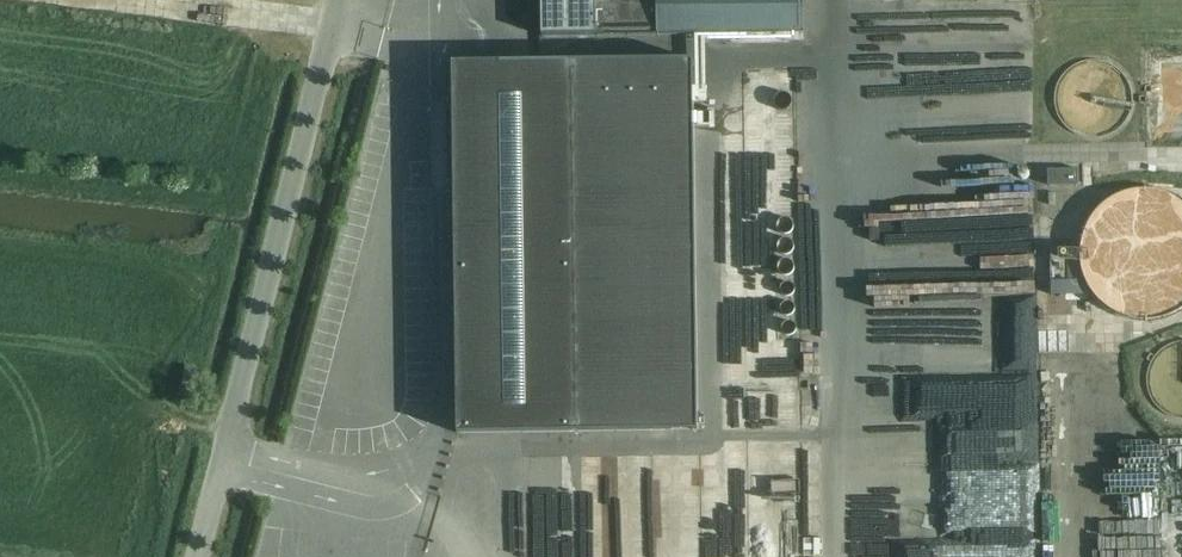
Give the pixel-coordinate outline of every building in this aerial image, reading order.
[(542,36),(802,33),(803,0),(542,0),(542,36)] [(693,59),(452,61),(457,433),(698,430),(693,59)] [(1130,108),(1131,99),(1131,92),(1128,84),(1125,79),(1121,73),(1116,68),(1109,64),(1101,62),(1095,61),(1086,62),(1080,63),(1073,67),(1068,71),(1062,77),(1058,84),(1056,92),(1055,99),(1056,108),(1059,115),(1063,121),(1067,127),(1073,131),(1080,135),(1087,136),(1093,137),(1099,136),(1106,135),(1113,131),(1119,127),(1124,121),(1128,115),(1130,108)] [(989,83),(991,98),(1011,95),(1009,80),(989,83)] [(787,160),(769,160),(769,184),(788,184),(787,160)] [(1175,198),(1163,194),(1150,192),(1137,193),(1127,196),(1116,201),(1105,209),(1096,218),(1090,229),(1086,242),(1084,255),(1085,267),(1088,279),(1094,290),(1100,299),(1109,306),(1122,314),(1132,318),(1147,320),(1158,319),(1171,316),(1181,311),(1181,310),(1181,202),(1175,198)] [(871,229),(870,239),(898,240),(898,231),(871,229)] [(1181,341),(1173,343),(1166,346),(1160,351),(1155,357),(1151,364),(1148,371),(1148,378),(1148,386),(1150,393),(1154,401),(1158,406),(1164,410),(1171,414),(1177,416),(1181,417),(1181,341)] [(1052,356),(1053,394),(1086,393),(1085,355),(1052,356)] [(1107,518),(1146,520),(1148,490),(1085,487),(1083,513),(1107,515),(1107,518)] [(907,531),(875,531),(875,556),(907,556),(907,531)]
